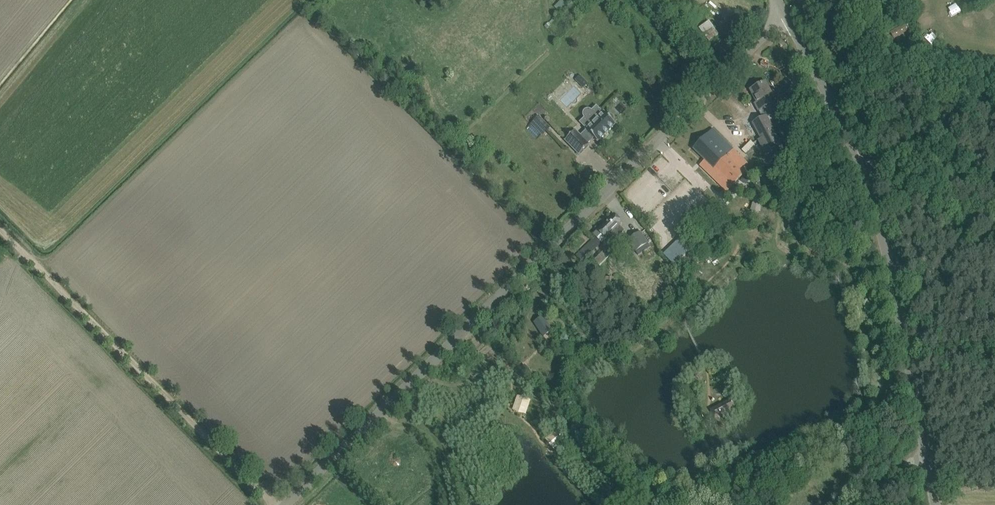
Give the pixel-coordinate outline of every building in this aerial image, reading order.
[(968,9),(964,0),(961,0),(954,3),(959,13),(968,9)] [(981,12),(985,21),(994,17),(990,8),(981,12)] [(967,26),(977,21),(972,11),(962,15),(967,26)] [(710,20),(700,27),(710,41),(720,34),(710,20)] [(904,23),(889,32),(893,39),(909,29),(904,23)] [(717,51),(726,44),(723,40),(714,46),(717,51)] [(751,92),(746,94),(752,105),(754,104),(759,113),(756,114),(759,120),(753,124),(763,142),(759,144),(769,163),(772,161),(786,154),(766,116),(766,117),(765,116),(779,108),(765,82),(750,90),(751,92)] [(604,113),(600,110),(583,126),(587,130),(586,130),(587,131),(581,136),(575,131),(565,140),(579,155),(589,145),(588,143),(594,138),(598,142),(615,124),(613,122),(614,119),(613,117),(612,115),(609,115),(607,115),(604,113)] [(541,134),(549,127),(539,117),(532,124),(541,134)] [(694,149),(708,163),(703,168),(727,192),(745,174),(744,174),(745,172),(741,168),(746,164),(713,131),(708,136),(708,135),(694,149)] [(755,144),(751,140),(742,150),(746,153),(755,144)] [(614,215),(597,231),(605,239),(606,238),(611,243),(623,231),(618,227),(622,223),(614,215)] [(718,217),(712,221),(715,225),(721,221),(718,217)] [(651,247),(648,243),(640,232),(628,240),(638,255),(651,247)] [(682,236),(663,253),(675,265),(693,248),(682,236)] [(594,237),(575,255),(581,262),(595,249),(601,243),(595,237),(594,237)] [(602,243),(592,253),(604,264),(614,254),(602,243)] [(730,399),(710,410),(716,421),(719,420),(718,418),(736,409),(730,399)]
